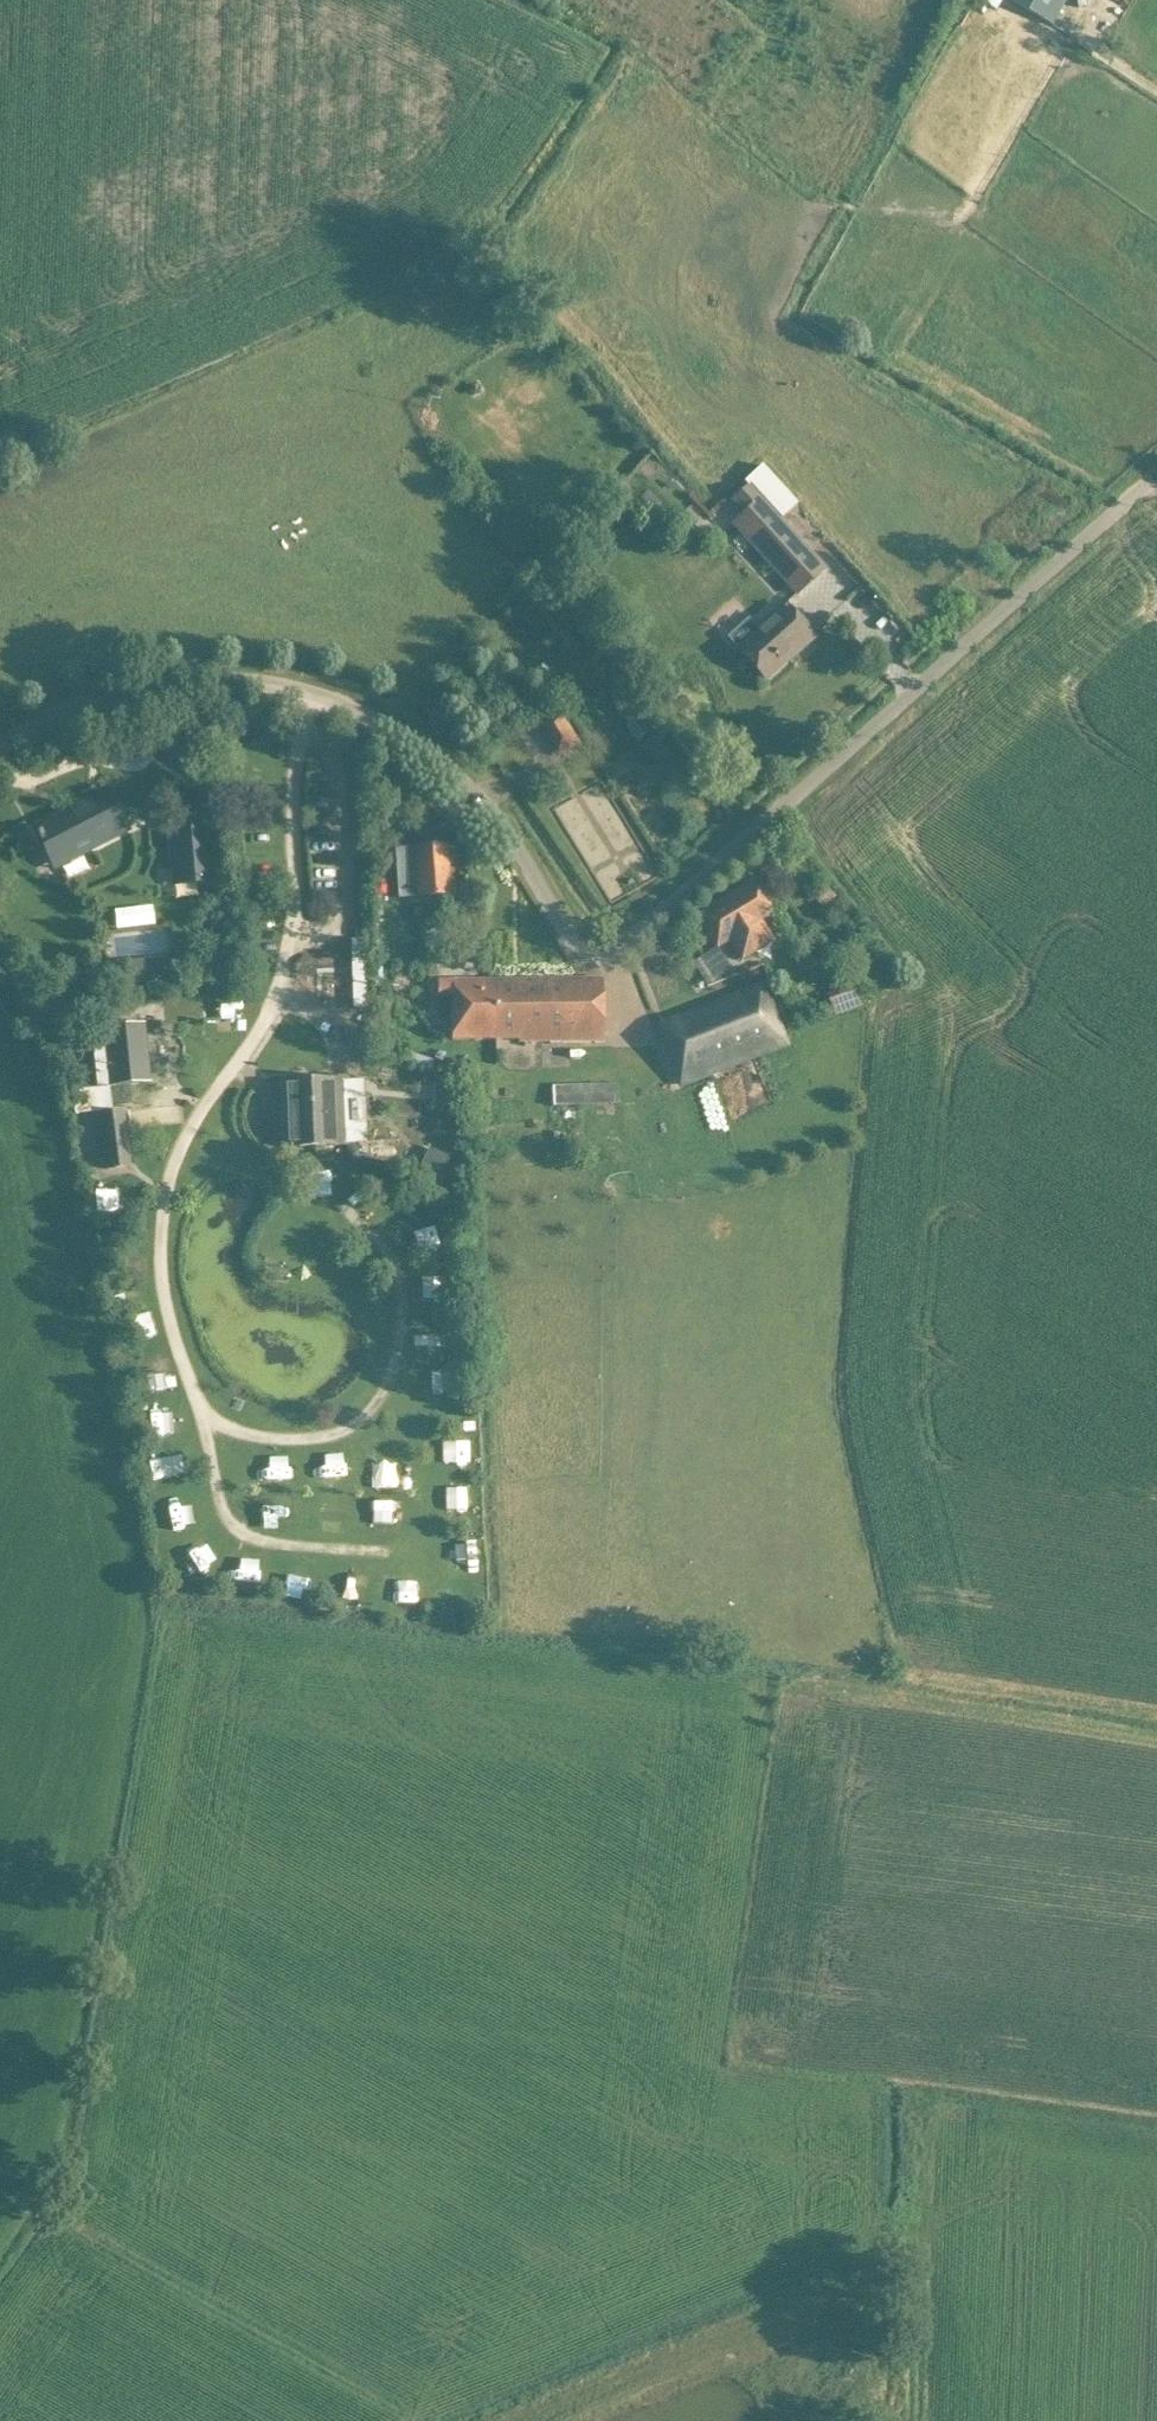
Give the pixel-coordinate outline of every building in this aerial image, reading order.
[(1054,26),(1069,0),(1010,0),(1054,26)] [(825,569),(810,551),(749,485),(731,501),(743,516),(734,524),(781,577),(797,595),(825,569)] [(780,660),(810,634),(785,605),(758,628),(762,632),(741,651),(766,679),(784,663),(780,660)] [(555,748),(557,751),(573,741),(565,729),(569,727),(560,713),(538,726),(547,740),(550,739),(555,748)] [(38,827),(34,829),(41,843),(42,843),(53,864),(77,852),(79,857),(106,844),(103,839),(126,827),(109,793),(92,802),(89,796),(69,807),(74,816),(62,822),(61,818),(39,829),(38,827)] [(214,881),(209,823),(170,827),(175,885),(214,881)] [(447,845),(417,847),(420,896),(450,894),(447,845)] [(774,940),(763,920),(773,914),(753,882),(697,916),(717,947),(692,963),(708,987),(735,976),(726,963),(718,948),(729,942),(737,955),(741,961),(774,940)] [(127,959),(129,982),(167,979),(165,956),(127,959)] [(603,980),(495,981),(496,1040),(519,1040),(519,1042),(604,1041),(603,980)] [(439,982),(438,996),(453,996),(453,1039),(476,1039),(496,1040),(495,981),(439,982)] [(821,991),(825,1007),(847,1001),(842,985),(821,991)] [(668,1022),(675,1039),(664,1043),(680,1084),(786,1043),(770,1002),(763,1005),(757,988),(705,1008),(682,1017),(668,1022)] [(42,998),(28,1006),(34,1016),(48,1008),(42,998)] [(142,1023),(103,1027),(108,1086),(148,1082),(142,1023)] [(347,1081),(281,1083),(283,1147),(349,1145),(347,1081)] [(616,1083),(552,1085),(552,1103),(616,1103),(616,1083)] [(110,1088),(73,1092),(75,1114),(112,1110),(110,1088)] [(114,1111),(100,1113),(107,1169),(121,1167),(114,1111)] [(420,1167),(441,1177),(450,1157),(430,1147),(420,1167)] [(388,1211),(385,1234),(420,1239),(422,1215),(388,1211)] [(429,1326),(410,1326),(411,1355),(430,1354),(429,1326)] [(418,1400),(436,1401),(438,1375),(420,1374),(418,1400)] [(137,1413),(142,1430),(162,1424),(157,1407),(137,1413)] [(436,1462),(460,1459),(457,1436),(433,1439),(436,1462)] [(125,1451),(128,1467),(160,1463),(158,1446),(125,1451)] [(249,1462),(249,1487),(268,1487),(268,1461),(249,1462)] [(353,1468),(354,1530),(374,1530),(373,1495),(381,1495),(381,1467),(353,1468)] [(419,1510),(459,1509),(459,1487),(419,1488),(419,1510)] [(164,1507),(140,1508),(141,1530),(165,1529),(164,1507)] [(430,1564),(463,1564),(462,1537),(429,1538),(430,1564)] [(173,1550),(156,1568),(174,1584),(190,1567),(173,1550)] [(217,1594),(238,1595),(239,1570),(218,1569),(217,1594)] [(377,1615),(399,1616),(401,1581),(379,1580),(377,1615)] [(348,1609),(349,1584),(328,1583),(327,1608),(348,1609)]
